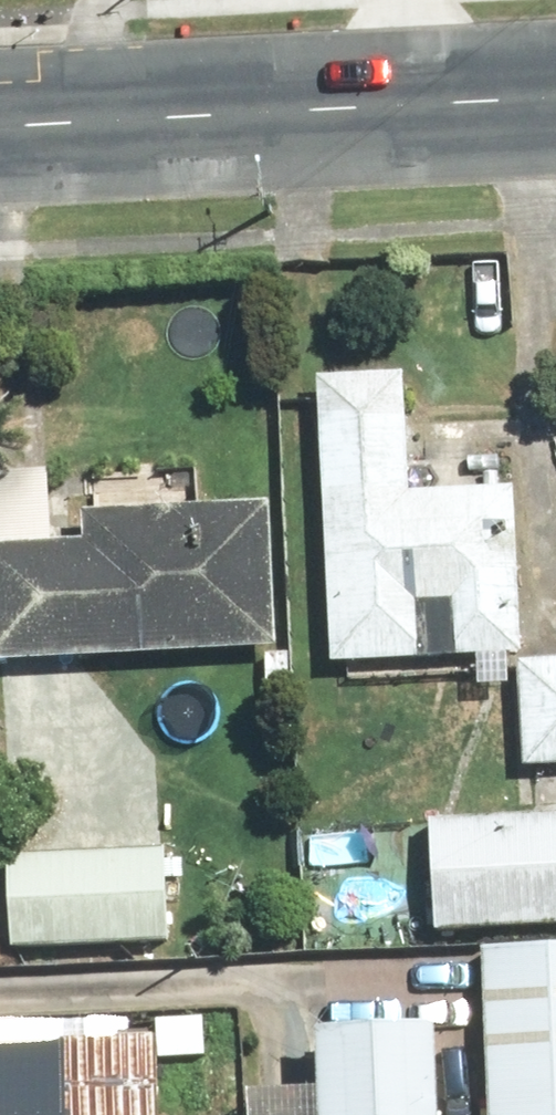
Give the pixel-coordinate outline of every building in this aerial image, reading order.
[(414,364),(331,369),(350,671),(536,659),(526,491),(423,497),(414,364)] [(99,542),(1,548),(8,680),(286,665),(278,504),(199,508),(196,456),(94,462),(99,542)] [(539,668),(535,768),(555,769),(555,669),(539,668)] [(445,823),(445,940),(555,941),(555,824),(445,823)] [(174,839),(22,859),(34,956),(187,936),(174,839)] [(495,955),(495,1114),(555,1114),(555,955),(495,955)] [(76,1039),(80,1114),(177,1114),(173,1034),(76,1039)] [(460,1034),(339,1040),(342,1099),(283,1102),(284,1114),(464,1114),(460,1034)]
